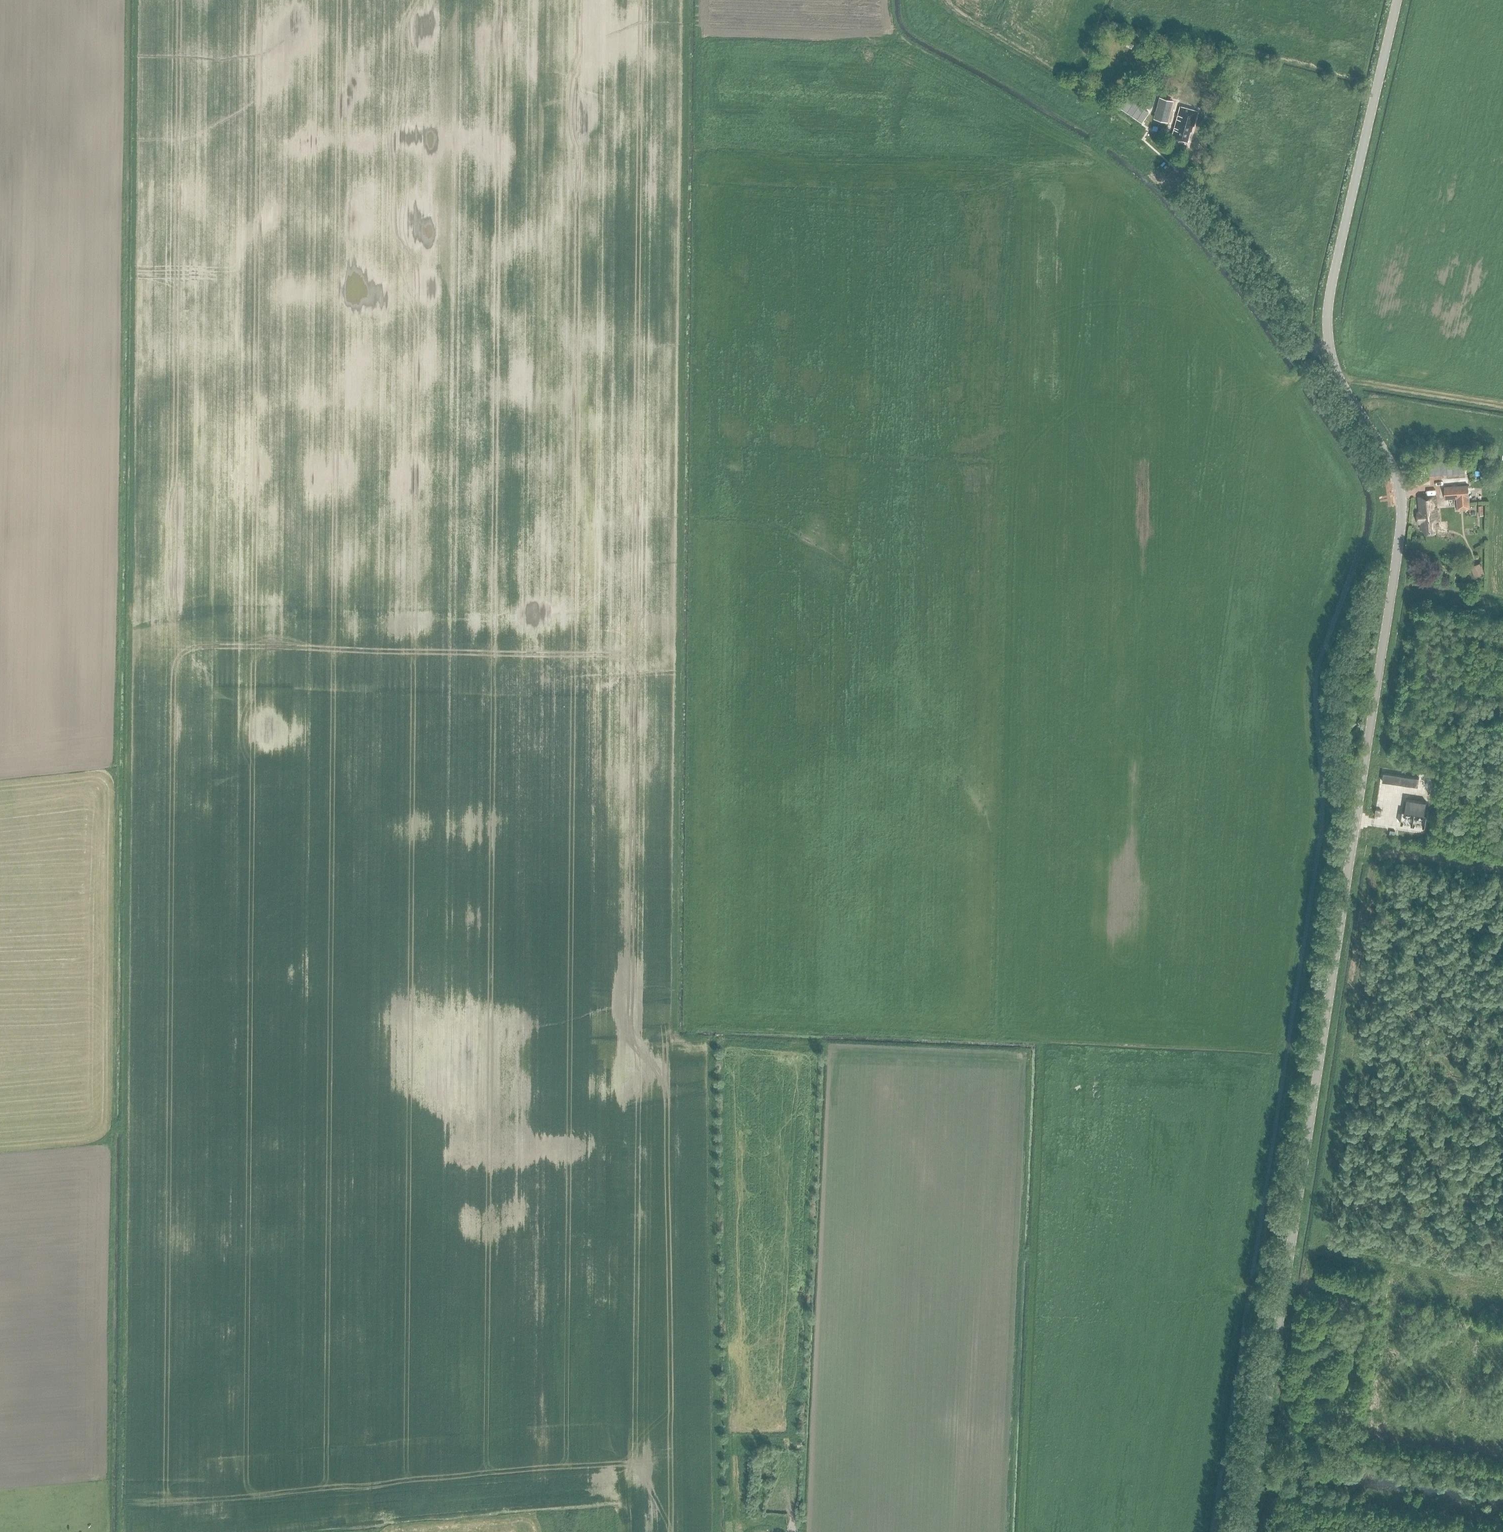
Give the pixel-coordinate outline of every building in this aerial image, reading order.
[(1163,76),(1161,83),(1169,85),(1171,78),(1163,76)] [(1174,101),(1159,97),(1153,118),(1168,122),(1174,101)] [(1197,111),(1180,107),(1173,133),(1176,134),(1175,138),(1186,141),(1189,131),(1191,131),(1197,111)] [(1469,498),(1468,485),(1444,487),(1445,499),(1469,498)] [(1424,512),(1421,512),(1422,524),(1425,524),(1425,534),(1444,532),(1441,495),(1422,496),(1424,512)] [(1485,574),(1481,563),(1471,566),(1475,577),(1485,574)] [(1418,787),(1419,778),(1384,773),(1382,782),(1418,787)] [(1426,802),(1406,799),(1404,811),(1402,811),(1400,824),(1425,828),(1427,815),(1424,814),(1426,802)]
